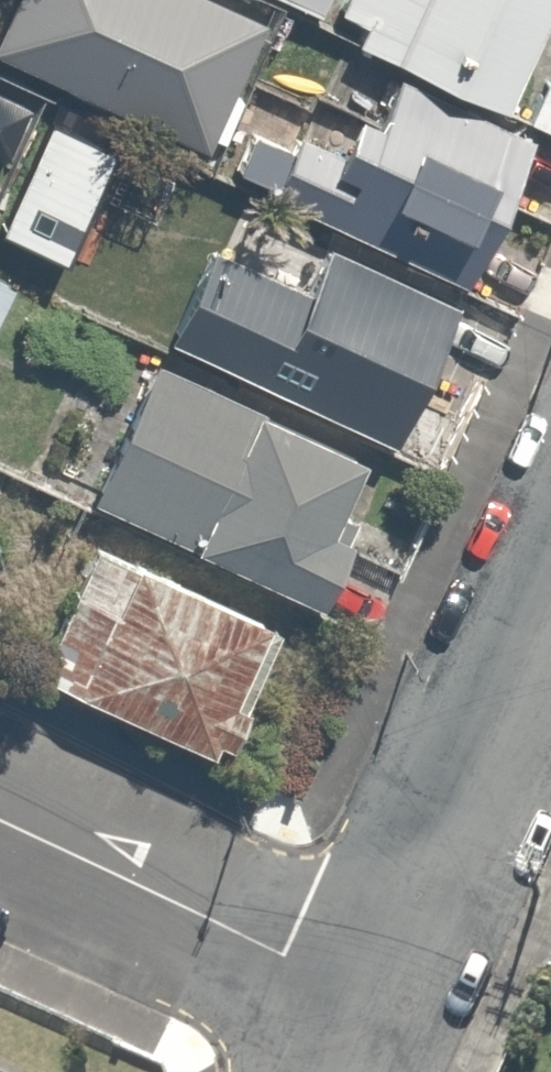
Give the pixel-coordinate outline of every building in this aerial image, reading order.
[(88,112),(120,36),(90,23),(99,0),(0,0),(0,75),(88,112)] [(178,22),(187,0),(126,0),(178,22)] [(314,14),(321,0),(285,0),(314,14)] [(332,10),(356,22),(349,36),(497,108),(549,0),(337,0),(332,10)] [(518,118),(550,134),(550,78),(541,72),(518,118)] [(369,117),(342,106),(321,153),(255,125),(228,188),(457,287),(524,132),(388,74),(369,117)] [(0,94),(0,158),(28,110),(0,94)] [(100,134),(45,106),(13,171),(68,198),(100,134)] [(443,299),(317,241),(284,314),(219,284),(189,349),(381,436),(443,299)] [(373,462),(85,325),(22,457),(85,487),(81,497),(305,603),(373,462)] [(91,538),(28,668),(220,762),(283,632),(91,538)]
